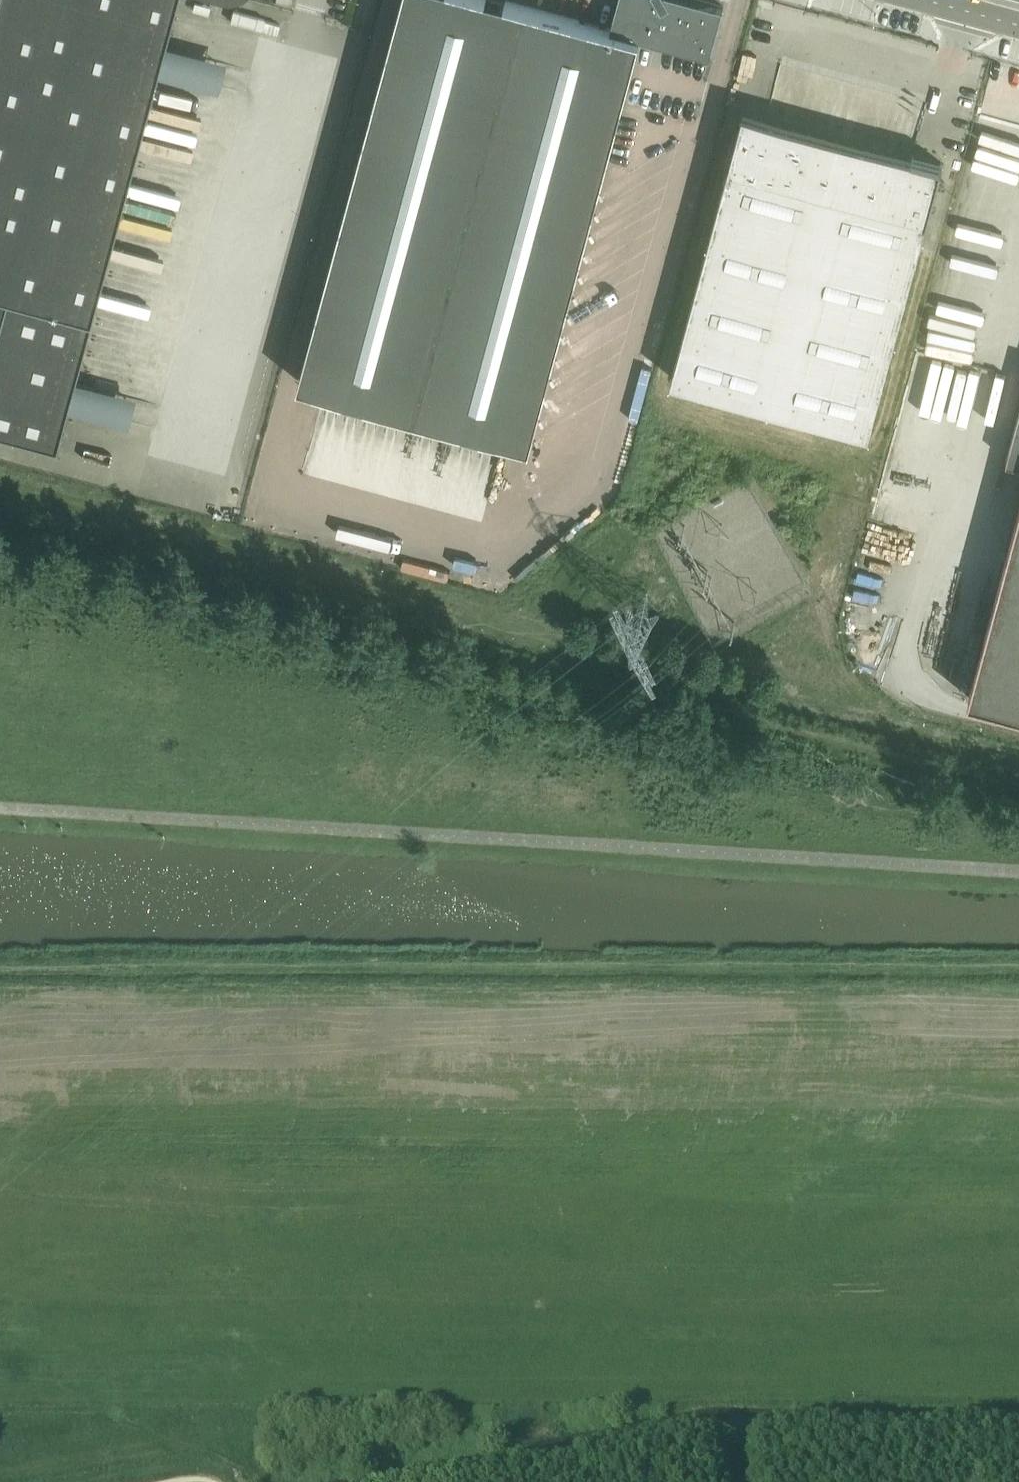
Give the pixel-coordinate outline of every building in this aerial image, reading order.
[(55,447),(176,0),(0,0),(0,432),(55,447)] [(700,0),(619,0),(611,29),(505,0),(403,0),(299,382),(531,445),(641,37),(711,55),(724,7),(700,0)] [(913,156),(912,161),(744,116),(673,378),(870,432),(942,164),(913,156)] [(1007,460),(1018,463),(1018,415),(1007,460)] [(969,698),(1018,711),(1018,513),(969,698)]
